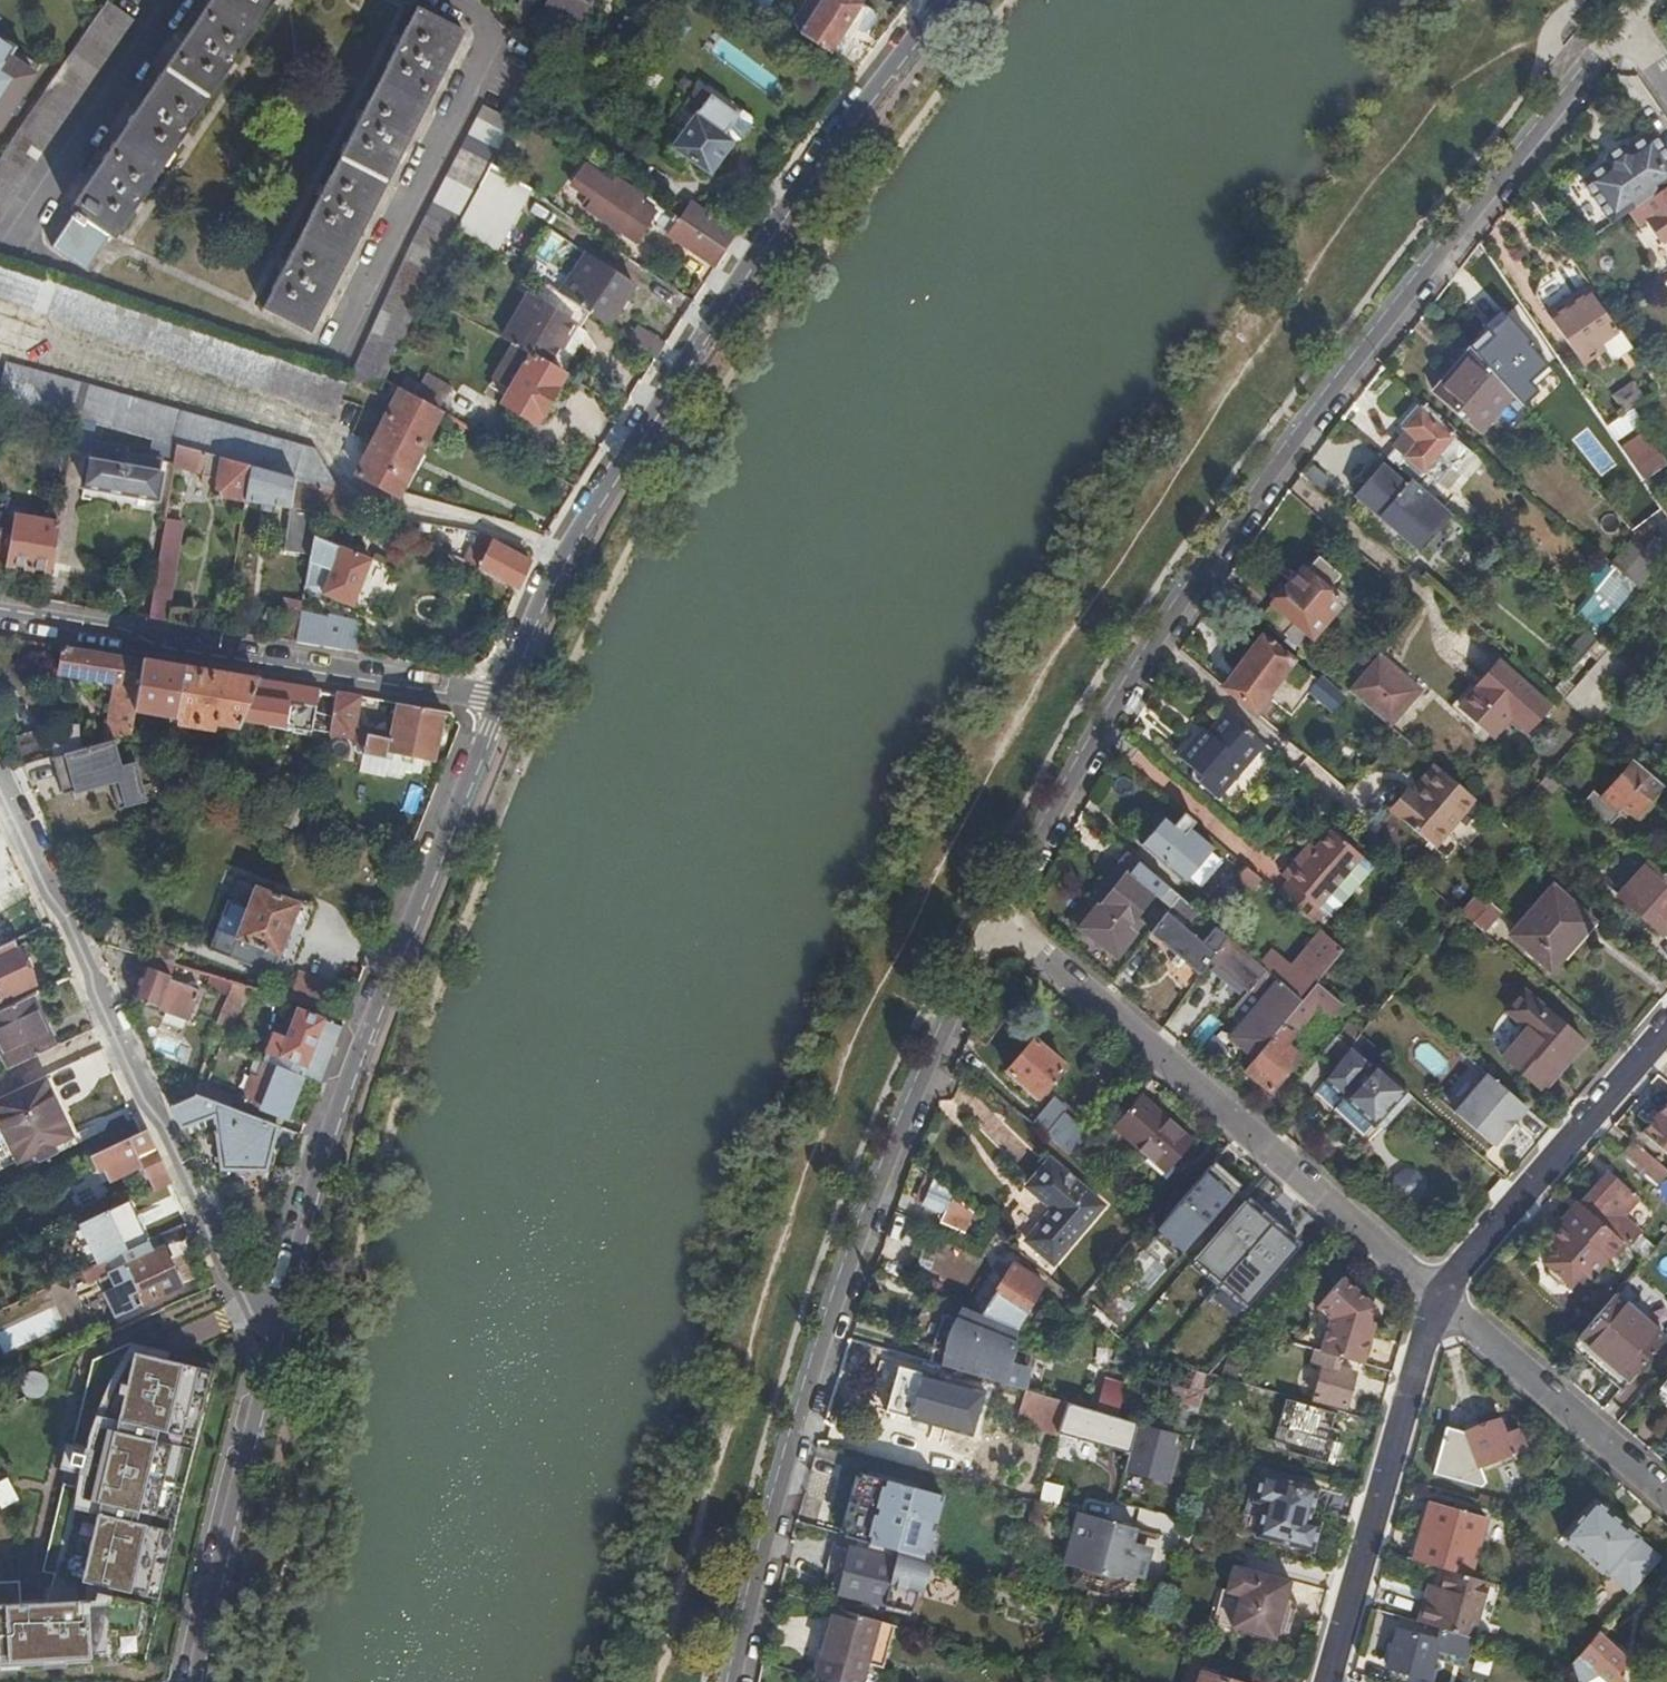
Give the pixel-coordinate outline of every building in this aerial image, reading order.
[(0,159),(0,219),(51,138),(136,16),(113,0),(108,0),(104,6),(80,40),(63,65),(17,131),(0,159)] [(88,267),(112,232),(117,235),(275,0),(212,0),(73,205),(77,209),(54,243),(88,267)] [(525,22),(537,0),(526,0),(517,17),(525,22)] [(592,0),(551,0),(549,3),(581,20),(589,6),(592,0)] [(600,0),(592,0),(589,6),(596,10),(601,0),(600,0)] [(768,8),(773,0),(755,0),(768,8)] [(843,57),(859,30),(872,27),(878,16),(876,10),(860,0),(809,0),(793,25),(843,57)] [(265,304),(312,329),(466,29),(419,5),(363,113),(265,304)] [(36,74),(11,55),(17,50),(0,38),(0,127),(36,74)] [(675,143),(713,171),(735,139),(727,132),(740,112),(700,85),(686,103),(697,111),(675,143)] [(382,390),(387,378),(427,291),(441,261),(460,223),(491,163),(514,118),(486,103),(415,236),(351,379),(382,390)] [(1652,132),(1630,147),(1622,145),(1606,157),(1605,165),(1583,180),(1613,223),(1626,215),(1631,211),(1666,186),(1666,155),(1652,132)] [(498,248),(528,187),(491,163),(460,223),(498,248)] [(584,202),(638,238),(655,210),(632,195),(636,189),(619,177),(615,183),(587,165),(575,183),(590,193),(584,202)] [(1631,211),(1641,225),(1646,221),(1661,244),(1666,239),(1666,186),(1631,211)] [(693,222),(730,247),(741,231),(702,207),(693,222)] [(676,230),(720,260),(730,247),(693,222),(685,217),(676,230)] [(560,289),(609,321),(634,282),(586,250),(560,289)] [(0,260),(0,295),(36,308),(48,276),(0,260)] [(186,324),(61,281),(50,314),(122,338),(339,413),(350,380),(186,324)] [(515,342),(553,363),(573,329),(564,325),(571,315),(532,291),(505,336),(515,342)] [(1572,305),(1575,310),(1579,316),(1574,319),(1559,330),(1582,364),(1604,349),(1597,338),(1613,327),(1589,293),(1572,305)] [(1579,316),(1575,310),(1570,313),(1574,319),(1579,316)] [(564,325),(573,329),(579,320),(571,315),(564,325)] [(1492,336),(1474,353),(1509,393),(1511,394),(1545,364),(1529,346),(1530,345),(1528,342),(1529,341),(1506,317),(1488,332),(1492,336)] [(631,335),(660,354),(667,342),(639,323),(631,335)] [(1488,332),(1470,348),(1474,353),(1492,336),(1488,332)] [(552,364),(553,363),(515,342),(496,373),(514,384),(504,400),(537,420),(566,372),(552,364)] [(1509,393),(1474,353),(1439,395),(1478,429),(1509,393)] [(157,436),(179,442),(252,464),(295,476),(305,442),(34,362),(23,399),(72,413),(79,415),(157,436)] [(402,385),(439,406),(453,385),(427,370),(421,381),(408,374),(402,385)] [(414,458),(440,407),(439,406),(402,385),(395,382),(392,389),(393,390),(391,397),(396,399),(359,472),(399,494),(417,461),(414,458)] [(1640,421),(1632,408),(1606,425),(1615,438),(1640,421)] [(1410,432),(1388,459),(1392,462),(1398,467),(1424,489),(1433,479),(1443,488),(1472,454),(1422,411),(1406,430),(1410,432)] [(70,420),(78,422),(79,415),(72,413),(70,420)] [(1623,450),(1645,481),(1665,468),(1666,466),(1666,465),(1646,434),(1623,450)] [(165,459),(175,461),(179,442),(157,436),(154,455),(129,451),(129,448),(93,441),(85,482),(158,495),(165,459)] [(179,442),(175,461),(200,469),(203,456),(208,457),(204,471),(219,476),(216,493),(247,498),(252,464),(179,442)] [(1398,467),(1392,462),(1387,469),(1381,465),(1357,496),(1408,540),(1428,517),(1433,521),(1434,521),(1445,509),(1442,505),(1424,489),(1398,467)] [(252,464),(247,498),(291,503),(289,520),(318,526),(323,490),(324,484),(295,476),(252,464)] [(1645,481),(1662,507),(1663,508),(1666,514),(1666,471),(1665,468),(1645,481)] [(10,562),(51,569),(64,498),(56,497),(51,518),(19,512),(10,562)] [(359,511),(335,497),(331,505),(355,518),(359,511)] [(1652,514),(1654,516),(1663,508),(1662,507),(1652,514)] [(1654,516),(1659,524),(1666,519),(1666,514),(1663,508),(1654,516)] [(154,587),(149,615),(167,618),(184,517),(167,513),(154,587)] [(1428,517),(1408,540),(1414,544),(1433,521),(1428,517)] [(467,558),(518,586),(530,557),(480,531),(467,558)] [(1664,532),(1656,542),(1666,556),(1666,555),(1666,536),(1664,532)] [(312,554),(307,584),(354,603),(373,557),(323,536),(320,555),(312,554)] [(1634,538),(1612,564),(1619,570),(1625,576),(1647,550),(1634,538)] [(1647,550),(1625,576),(1640,588),(1661,561),(1647,550)] [(1288,583),(1263,615),(1293,641),(1303,630),(1312,638),(1344,602),(1329,589),(1340,575),(1320,557),(1307,571),(1303,568),(1290,584),(1288,583)] [(1619,570),(1577,622),(1586,630),(1598,640),(1640,588),(1625,576),(1619,570)] [(285,603),(279,636),(298,640),(304,608),(305,598),(295,596),(294,605),(285,603)] [(304,608),(298,640),(359,650),(360,622),(304,608)] [(1568,652),(1580,661),(1587,652),(1598,640),(1586,630),(1568,652)] [(1264,637),(1237,673),(1226,688),(1255,710),(1265,696),(1291,714),(1309,691),(1332,712),(1345,697),(1320,676),(1318,678),(1264,637)] [(1598,640),(1587,652),(1598,662),(1609,649),(1598,640)] [(142,659),(63,646),(59,674),(83,677),(93,679),(113,682),(105,740),(129,734),(130,732),(134,709),(142,659)] [(1598,662),(1578,687),(1567,700),(1593,723),(1598,727),(1615,706),(1606,698),(1630,668),(1609,649),(1598,662)] [(1366,704),(1391,726),(1422,690),(1379,655),(1349,689),(1350,691),(1366,704)] [(257,677),(142,659),(134,709),(169,714),(168,721),(212,728),(213,720),(238,725),(241,719),(257,677)] [(1495,736),(1508,721),(1512,716),(1526,728),(1528,730),(1549,706),(1501,662),(1462,706),(1492,734),(1495,736)] [(1234,670),(1222,686),(1226,688),(1237,673),(1234,670)] [(358,694),(257,677),(241,719),(352,735),(358,694)] [(1567,677),(1555,691),(1567,700),(1578,687),(1567,677)] [(1345,697),(1332,712),(1348,725),(1366,704),(1350,691),(1345,697)] [(433,757),(443,708),(397,701),(391,735),(362,731),(359,746),(433,757)] [(1199,742),(1194,738),(1178,756),(1201,776),(1197,782),(1217,799),(1264,743),(1226,711),(1207,732),(1199,742)] [(1521,733),(1526,728),(1512,716),(1508,721),(1521,733)] [(47,756),(76,748),(80,747),(79,724),(63,725),(63,735),(43,741),(47,756)] [(1199,742),(1207,732),(1203,728),(1194,738),(1199,742)] [(1178,756),(1194,738),(1190,734),(1173,753),(1178,756)] [(47,756),(37,759),(40,770),(79,759),(76,748),(47,756)] [(1582,803),(1610,826),(1621,812),(1617,810),(1623,804),(1641,819),(1666,790),(1666,787),(1635,759),(1603,797),(1594,789),(1582,803)] [(1413,793),(1395,814),(1435,848),(1477,799),(1470,794),(1449,776),(1437,765),(1421,785),(1425,789),(1418,798),(1413,793)] [(1413,793),(1421,785),(1414,779),(1389,809),(1395,814),(1413,793)] [(1421,785),(1413,793),(1418,798),(1425,789),(1421,785)] [(1196,823),(1185,814),(1175,827),(1166,819),(1143,845),(1187,882),(1214,848),(1192,829),(1196,823)] [(1332,831),(1316,848),(1302,865),(1295,859),(1282,875),(1288,880),(1277,892),(1313,923),(1324,910),(1318,905),(1361,855),(1332,831)] [(1302,865),(1316,848),(1310,843),(1295,859),(1302,865)] [(1130,853),(1108,882),(1117,889),(1129,873),(1124,869),(1134,857),(1130,853)] [(1612,892),(1619,897),(1647,865),(1633,853),(1618,869),(1626,876),(1612,892)] [(1099,908),(1082,930),(1117,957),(1135,933),(1127,928),(1146,904),(1163,919),(1181,898),(1134,857),(1124,869),(1129,873),(1117,889),(1108,882),(1092,903),(1099,908)] [(1650,861),(1647,865),(1619,897),(1663,935),(1666,930),(1666,875),(1650,861)] [(1264,882),(1246,866),(1238,876),(1256,891),(1264,882)] [(273,971),(299,902),(256,885),(248,905),(239,902),(233,918),(242,921),(229,955),(273,971)] [(1552,886),(1510,934),(1552,969),(1593,921),(1552,886)] [(1461,912),(1484,932),(1500,911),(1478,891),(1461,912)] [(1152,933),(1179,956),(1186,962),(1201,975),(1209,964),(1228,937),(1215,926),(1205,938),(1201,942),(1197,938),(1201,934),(1192,927),(1202,915),(1181,898),(1163,919),(1152,933)] [(1099,908),(1092,903),(1075,924),(1082,930),(1099,908)] [(1344,950),(1323,932),(1294,967),(1274,952),(1262,966),(1302,1001),(1344,950)] [(1205,938),(1201,934),(1197,938),(1201,942),(1205,938)] [(1230,1040),(1254,1061),(1302,1001),(1262,966),(1228,937),(1209,964),(1212,967),(1210,969),(1224,980),(1226,978),(1259,1005),(1230,1040)] [(13,939),(0,945),(0,997),(33,981),(13,939)] [(152,941),(147,956),(148,957),(173,964),(177,948),(152,941)] [(1181,966),(1186,962),(1179,956),(1175,961),(1181,966)] [(173,964),(148,957),(145,964),(172,974),(175,965),(173,964)] [(1001,973),(1021,968),(1019,960),(999,965),(1001,973)] [(172,974),(145,964),(141,976),(133,974),(131,981),(138,984),(135,995),(191,1015),(201,989),(171,978),(172,974)] [(233,982),(211,975),(208,987),(228,994),(233,982)] [(228,994),(216,1024),(236,1033),(255,988),(233,982),(228,994)] [(1254,1061),(1245,1072),(1270,1093),(1300,1055),(1286,1045),(1319,1006),(1333,1018),(1344,1004),(1318,983),(1302,1001),(1254,1061)] [(1503,1056),(1533,1083),(1552,1060),(1549,1057),(1556,1049),(1568,1059),(1585,1040),(1524,989),(1506,1010),(1527,1027),(1503,1056)] [(30,993),(0,1007),(0,1044),(11,1066),(56,1045),(30,993)] [(1259,1005),(1248,996),(1234,1013),(1245,1022),(1259,1005)] [(273,1038),(266,1056),(265,1059),(302,1073),(324,1017),(298,1007),(287,1035),(285,1041),(273,1038)] [(321,1081),(343,1025),(324,1017),(302,1073),(321,1081)] [(1345,1025),(1337,1036),(1351,1047),(1352,1046),(1359,1036),(1345,1025)] [(276,1031),(273,1038),(285,1041),(287,1035),(276,1031)] [(1301,1080),(1314,1091),(1351,1047),(1337,1036),(1322,1053),(1323,1054),(1321,1057),(1320,1056),(1301,1080)] [(1066,1065),(1033,1039),(1006,1071),(1038,1098),(1066,1065)] [(1410,1096),(1352,1046),(1351,1047),(1314,1091),(1312,1094),(1311,1096),(1368,1142),(1410,1096)] [(296,1088),(315,1096),(321,1081),(302,1073),(265,1059),(258,1077),(257,1077),(251,1093),(245,1091),(242,1097),(286,1115),(296,1088)] [(1442,1101),(1455,1111),(1487,1073),(1475,1062),(1442,1101)] [(1527,1107),(1487,1073),(1455,1111),(1494,1146),(1506,1130),(1504,1128),(1511,1120),(1514,1122),(1527,1107)] [(251,1093),(257,1077),(251,1074),(245,1091),(251,1093)] [(58,1153),(55,1145),(75,1137),(46,1076),(0,1098),(0,1129),(16,1162),(37,1153),(40,1161),(58,1153)] [(1312,1094),(1314,1091),(1301,1080),(1298,1082),(1312,1094)] [(199,1082),(195,1092),(234,1107),(238,1096),(199,1082)] [(1102,1115),(1105,1118),(1132,1087),(1129,1084),(1102,1115)] [(1192,1141),(1132,1087),(1105,1118),(1149,1156),(1155,1150),(1171,1164),(1192,1141)] [(195,1092),(172,1105),(182,1125),(214,1111),(222,1166),(267,1167),(273,1142),(297,1150),(302,1133),(234,1107),(195,1092)] [(1055,1099),(1033,1123),(1071,1155),(1089,1135),(1064,1113),(1067,1109),(1055,1099)] [(1642,1130),(1666,1151),(1666,1100),(1642,1130)] [(1504,1128),(1506,1130),(1514,1122),(1511,1120),(1504,1128)] [(166,1170),(147,1128),(91,1155),(98,1169),(103,1167),(108,1179),(133,1167),(130,1161),(138,1157),(148,1178),(166,1170)] [(1633,1138),(1620,1153),(1656,1183),(1666,1171),(1666,1167),(1633,1138)] [(1166,1171),(1171,1164),(1155,1150),(1149,1156),(1166,1171)] [(1102,1204),(1047,1161),(1027,1185),(1054,1207),(1027,1240),(1054,1262),(1102,1204)] [(171,1180),(166,1170),(148,1178),(153,1188),(171,1180)] [(1622,1239),(1627,1244),(1639,1229),(1622,1214),(1636,1197),(1606,1170),(1579,1202),(1582,1206),(1622,1239)] [(913,1200),(924,1205),(935,1179),(926,1172),(913,1200)] [(963,1226),(970,1209),(935,1179),(924,1205),(944,1211),(942,1218),(963,1226)] [(1245,1253),(1256,1241),(1271,1224),(1235,1193),(1203,1227),(1239,1260),(1245,1253)] [(148,1239),(129,1200),(89,1218),(96,1233),(109,1258),(148,1239)] [(1622,1239),(1582,1206),(1573,1217),(1570,1214),(1548,1240),(1556,1247),(1544,1262),(1547,1264),(1548,1274),(1557,1282),(1567,1282),(1570,1285),(1586,1266),(1593,1272),(1622,1239)] [(89,1218),(81,1222),(87,1237),(96,1233),(89,1218)] [(1096,1248),(1111,1261),(1128,1240),(1112,1227),(1096,1248)] [(109,1258),(83,1270),(88,1281),(98,1277),(116,1314),(136,1305),(130,1293),(137,1289),(143,1301),(182,1283),(163,1246),(154,1251),(148,1239),(109,1258)] [(1256,1241),(1245,1253),(1252,1260),(1264,1247),(1256,1241)] [(172,1242),(163,1246),(182,1283),(191,1279),(172,1242)] [(1012,1263),(982,1313),(1017,1328),(1020,1322),(1031,1328),(1035,1322),(1024,1315),(1043,1283),(1012,1263)] [(1327,1307),(1322,1312),(1293,1344),(1316,1351),(1341,1358),(1362,1364),(1374,1321),(1365,1320),(1355,1311),(1367,1299),(1343,1278),(1321,1302),(1327,1307)] [(130,1293),(136,1305),(143,1301),(137,1289),(130,1293)] [(1082,1305),(1091,1312),(1102,1299),(1089,1289),(1078,1301),(1082,1305)] [(1615,1291),(1571,1342),(1622,1385),(1666,1334),(1615,1291)] [(1316,1306),(1322,1312),(1327,1307),(1321,1302),(1316,1306)] [(1020,1351),(1017,1328),(982,1313),(966,1306),(965,1306),(957,1316),(946,1311),(940,1322),(937,1329),(935,1335),(933,1343),(944,1346),(943,1349),(943,1361),(944,1364),(944,1365),(1026,1389),(1022,1367),(1017,1365),(1017,1349),(1020,1351)] [(1221,1330),(1188,1366),(1208,1372),(1238,1337),(1221,1330)] [(1341,1358),(1316,1351),(1312,1364),(1321,1366),(1312,1396),(1344,1405),(1354,1374),(1338,1369),(1341,1358)] [(48,1606),(0,1609),(0,1671),(122,1665),(143,1639),(202,1376),(105,1354),(48,1606)] [(985,1390),(899,1365),(885,1410),(972,1434),(985,1390)] [(1042,1372),(1022,1367),(1026,1389),(1045,1395),(1042,1372)] [(1664,1384),(1656,1394),(1666,1404),(1666,1387),(1664,1384)] [(1045,1395),(1026,1389),(1017,1421),(1057,1433),(1059,1426),(1067,1401),(1045,1395)] [(1334,1411),(1286,1397),(1272,1447),(1337,1466),(1344,1441),(1335,1439),(1338,1428),(1330,1426),(1334,1411)] [(1191,1405),(1171,1400),(1164,1424),(1183,1429),(1191,1405)] [(1465,1431),(1445,1425),(1432,1472),(1480,1485),(1484,1481),(1478,1464),(1525,1448),(1519,1430),(1504,1435),(1498,1419),(1465,1431)] [(1309,1520),(1317,1488),(1261,1472),(1253,1501),(1264,1503),(1256,1535),(1312,1551),(1317,1531),(1306,1528),(1309,1520)] [(941,1495),(862,1473),(845,1535),(926,1558),(941,1495)] [(1599,1567),(1630,1530),(1594,1498),(1562,1535),(1599,1567)] [(1253,1501),(1247,1499),(1238,1531),(1256,1535),(1264,1503),(1253,1501)] [(1433,1500),(1415,1559),(1435,1565),(1446,1568),(1470,1575),(1486,1516),(1433,1500)] [(1084,1513),(1078,1511),(1064,1563),(1074,1566),(1069,1584),(1105,1593),(1124,1580),(1134,1583),(1136,1576),(1094,1565),(1096,1556),(1074,1550),(1084,1513)] [(1121,1538),(1125,1524),(1084,1513),(1074,1550),(1096,1556),(1094,1565),(1136,1576),(1145,1545),(1121,1538)] [(1320,1522),(1309,1520),(1306,1528),(1317,1531),(1320,1522)] [(1638,1537),(1630,1530),(1599,1567),(1606,1573),(1638,1537)] [(896,1557),(849,1547),(838,1594),(885,1603),(896,1557)] [(1290,1580),(1233,1564),(1226,1590),(1222,1589),(1213,1622),(1273,1638),(1275,1635),(1282,1632),(1289,1633),(1297,1602),(1285,1599),(1290,1580)] [(1420,1621),(1440,1628),(1473,1636),(1488,1581),(1470,1575),(1446,1568),(1440,1589),(1436,1603),(1426,1600),(1420,1621)] [(1436,1603),(1440,1589),(1429,1586),(1426,1600),(1436,1603)] [(835,1607),(816,1678),(831,1681),(860,1681),(866,1662),(878,1620),(835,1607)] [(878,1620),(866,1662),(874,1664),(886,1622),(878,1620)] [(1473,1636),(1440,1628),(1437,1639),(1399,1628),(1388,1665),(1427,1676),(1434,1652),(1465,1661),(1473,1636)] [(1571,1662),(1573,1666),(1578,1681),(1591,1681),(1600,1673),(1608,1679),(1627,1658),(1597,1632),(1571,1662)] [(1053,1652),(1048,1669),(1045,1675),(1054,1677),(1061,1654),(1053,1652)] [(1202,1672),(1204,1666),(1187,1662),(1182,1681),(1199,1681),(1202,1672)] [(1202,1672),(1199,1681),(1238,1681),(1202,1672)]
